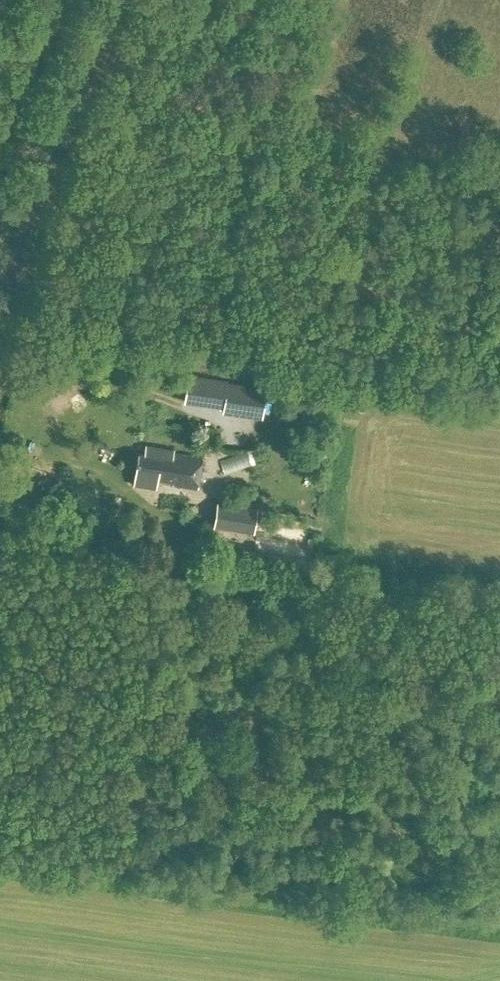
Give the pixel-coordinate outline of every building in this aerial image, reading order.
[(227,383),(223,413),(263,419),(267,388),(227,383)] [(198,491),(203,460),(175,455),(175,453),(147,448),(146,458),(139,457),(134,487),(158,491),(159,485),(198,491)] [(215,504),(213,525),(253,530),(255,510),(245,509),(245,508),(215,504)]
